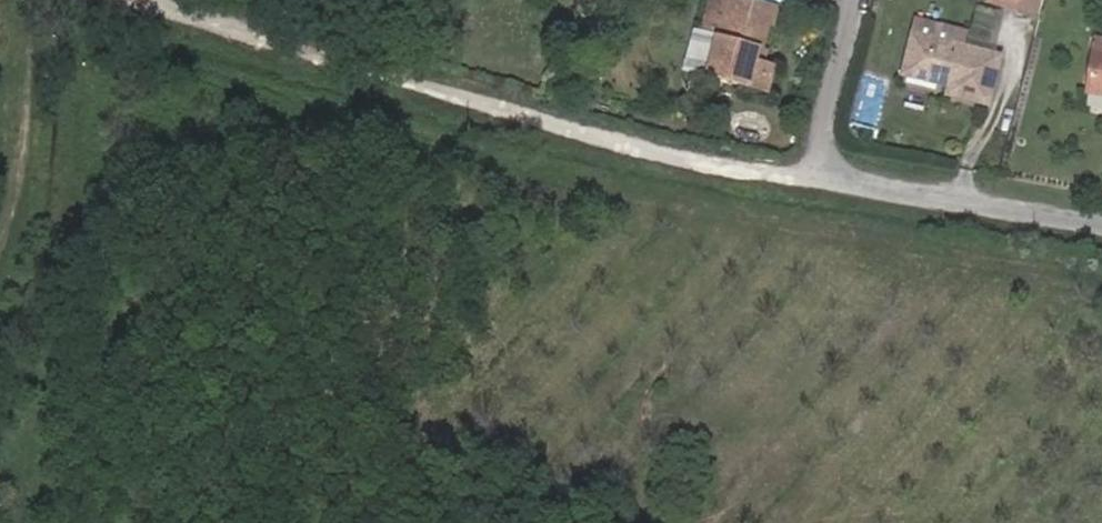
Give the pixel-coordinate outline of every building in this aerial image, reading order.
[(762,50),(774,8),(745,0),(708,0),(700,30),(718,34),(706,78),(766,95),(774,67),(765,65),(758,63),(762,50)] [(993,1),(1022,9),(1025,0),(994,0),(993,1)] [(1047,0),(1025,0),(1022,9),(1043,15),(1047,0)] [(950,95),(992,105),(1003,58),(916,36),(906,74),(952,86),(950,95)] [(769,51),(762,50),(758,63),(765,65),(769,51)] [(1091,93),(1101,94),(1101,51),(1097,50),(1091,93)]
